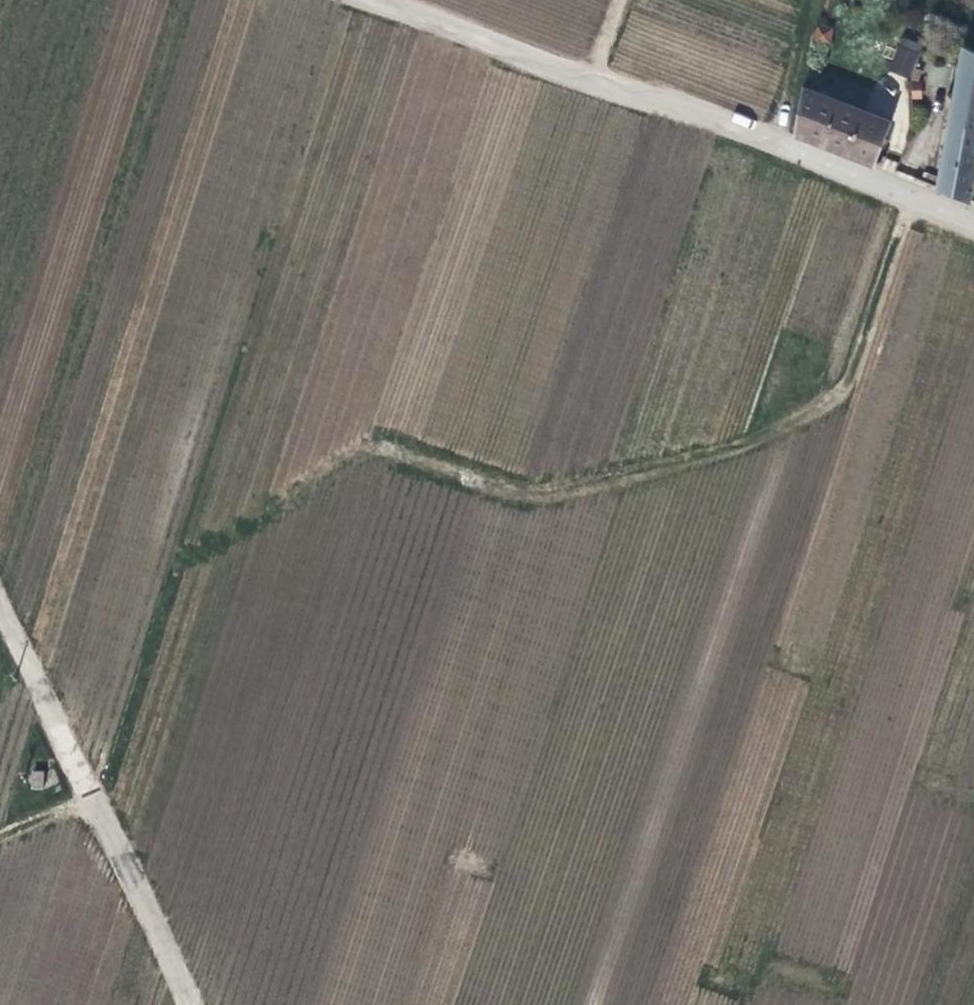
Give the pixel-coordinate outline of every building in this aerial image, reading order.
[(909,78),(922,44),(901,36),(888,70),(909,78)] [(973,188),(973,52),(957,49),(934,196),(970,201),(973,188)] [(877,165),(890,114),(803,91),(789,142),(877,165)]
